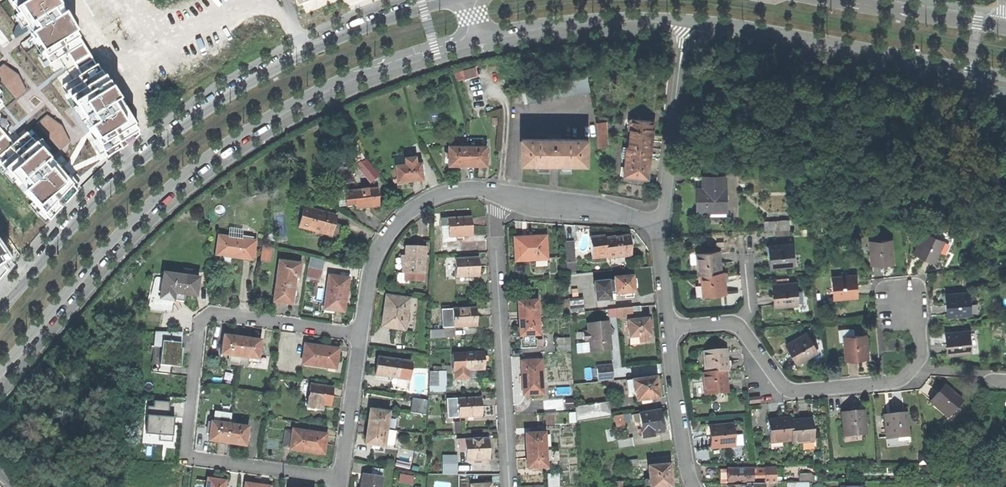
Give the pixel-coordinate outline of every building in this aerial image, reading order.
[(57,0),(22,0),(16,4),(29,27),(16,36),(29,60),(20,66),(0,42),(0,163),(35,204),(32,207),(42,219),(74,188),(13,117),(42,91),(59,111),(72,99),(95,134),(105,127),(107,129),(117,122),(114,116),(125,110),(57,0)] [(477,67),(461,71),(463,79),(479,75),(477,67)] [(529,101),(592,89),(590,73),(526,85),(529,101)] [(630,131),(629,139),(652,141),(653,129),(654,121),(632,119),(632,121),(629,121),(628,130),(630,131)] [(596,123),(596,135),(606,134),(605,122),(596,123)] [(596,135),(597,148),(607,147),(606,134),(596,135)] [(624,176),(648,178),(649,168),(651,151),(652,141),(629,139),(628,147),(627,147),(624,176)] [(551,164),(560,165),(587,165),(587,141),(524,141),(523,164),(551,164)] [(487,149),(448,149),(448,170),(457,170),(468,170),(487,170),(487,149)] [(373,183),(381,176),(367,159),(357,163),(373,183)] [(396,170),(398,185),(413,183),(423,182),(421,166),(396,170)] [(714,211),(714,207),(725,206),(725,204),(725,188),(724,188),(723,176),(703,177),(703,188),(701,188),(701,196),(697,197),(698,212),(714,211)] [(371,209),(379,208),(377,189),(345,193),(346,207),(356,206),(356,211),(371,209)] [(728,204),(725,204),(725,206),(714,207),(714,211),(717,211),(717,215),(728,214),(728,204)] [(336,216),(304,207),(299,227),(331,236),(334,225),(336,216)] [(450,236),(473,235),(473,228),(472,216),(443,218),(443,227),(450,227),(450,236)] [(765,221),(766,231),(776,230),(776,236),(792,234),(791,219),(765,221)] [(925,231),(915,252),(925,257),(935,261),(945,240),(925,231)] [(252,261),(255,241),(219,236),(216,255),(242,260),(252,261)] [(592,258),(607,257),(605,238),(605,236),(590,238),(592,258)] [(629,236),(605,238),(607,257),(607,259),(631,257),(630,247),(629,236)] [(515,261),(546,259),(545,237),(530,238),(514,238),(515,261)] [(882,265),(894,265),(894,241),(871,241),(872,265),(882,265)] [(772,267),(796,264),(793,242),(770,245),(771,255),(772,267)] [(566,262),(575,262),(574,243),(565,243),(566,262)] [(260,258),(268,260),(270,246),(262,245),(260,258)] [(476,245),(463,246),(463,253),(477,252),(476,245)] [(425,281),(425,274),(426,274),(427,247),(416,246),(409,246),(409,262),(405,262),(405,273),(407,273),(407,281),(425,281)] [(721,250),(698,252),(700,274),(702,273),(723,271),(722,258),(721,250)] [(322,271),(324,260),(309,257),(307,267),(322,271)] [(479,257),(456,258),(457,277),(480,275),(479,266),(479,257)] [(298,278),(301,264),(279,261),(273,302),(292,305),(294,286),(295,278),(298,278)] [(575,271),(575,262),(566,262),(566,271),(575,271)] [(725,271),(723,271),(702,273),(704,295),(727,293),(726,284),(725,271)] [(835,297),(858,295),(858,285),(857,273),(834,275),(835,297)] [(174,279),(163,278),(160,299),(173,301),(174,297),(175,294),(196,297),(198,279),(175,275),(174,279)] [(324,308),(345,311),(347,294),(350,279),(330,275),(324,308)] [(634,293),(634,288),(633,280),(633,276),(614,278),(614,281),(615,292),(615,294),(625,293),(633,293),(634,293)] [(172,312),(173,301),(160,299),(163,278),(155,277),(148,310),(172,312)] [(610,293),(615,292),(614,281),(595,283),(596,301),(610,299),(610,295),(610,293)] [(776,306),(800,304),(798,281),(774,284),(775,294),(776,306)] [(970,291),(946,294),(948,305),(949,315),(972,313),(970,291)] [(387,295),(385,312),(407,315),(409,299),(387,295)] [(570,313),(585,312),(583,297),(568,299),(570,313)] [(520,307),(521,319),(540,318),(539,301),(520,303),(520,307)] [(443,327),(477,326),(477,319),(476,308),(450,309),(449,306),(442,306),(443,327)] [(632,307),(633,315),(641,314),(640,306),(632,307)] [(633,316),(633,315),(632,307),(616,309),(617,317),(617,318),(633,316)] [(617,317),(616,309),(608,310),(609,318),(617,317)] [(405,329),(407,315),(385,312),(384,320),(383,326),(405,329)] [(522,336),(541,335),(540,318),(521,319),(522,331),(522,336)] [(648,322),(648,318),(633,320),(627,321),(629,338),(639,336),(640,342),(648,341),(647,336),(650,336),(649,332),(649,326),(650,326),(650,322),(648,322)] [(591,352),(611,349),(609,338),(609,335),(614,331),(608,327),(607,322),(588,324),(589,331),(584,331),(585,343),(590,342),(591,352)] [(446,329),(432,330),(431,338),(446,337),(446,329)] [(970,330),(947,332),(948,343),(949,356),(973,353),(970,330)] [(182,332),(155,332),(154,346),(161,347),(159,364),(170,365),(170,366),(180,367),(182,353),(182,350),(182,349),(180,348),(182,332)] [(799,362),(819,351),(808,333),(788,344),(795,354),(799,362)] [(867,333),(845,335),(847,359),(858,358),(870,357),(867,333)] [(230,356),(240,357),(242,338),(235,337),(224,336),(221,354),(230,356)] [(242,338),(240,357),(248,358),(258,360),(259,351),(260,341),(249,339),(242,338)] [(303,363),(336,367),(338,358),(339,348),(306,344),(303,363)] [(728,350),(705,352),(707,373),(727,371),(730,370),(729,359),(728,350)] [(262,351),(259,351),(258,360),(248,358),(248,361),(260,363),(262,351)] [(469,378),(469,370),(485,370),(485,359),(484,352),(452,354),(453,371),(455,371),(456,379),(469,378)] [(238,365),(240,357),(230,356),(229,363),(238,365)] [(248,358),(240,357),(238,365),(247,366),(248,361),(248,358)] [(376,376),(409,380),(411,361),(379,357),(377,366),(376,376)] [(526,395),(544,394),(543,361),(524,362),(525,383),(526,395)] [(598,381),(613,380),(611,365),(596,366),(598,381)] [(431,392),(448,392),(447,371),(430,371),(431,392)] [(728,381),(727,371),(707,373),(704,373),(706,395),(729,393),(728,381)] [(636,401),(641,400),(649,399),(659,398),(658,390),(656,378),(634,381),(635,392),(636,401)] [(332,397),(334,387),(312,384),(308,408),(322,410),(323,404),(331,405),(332,397)] [(948,416),(963,400),(946,384),(938,393),(931,401),(948,416)] [(449,417),(482,416),(482,407),(481,397),(448,399),(449,417)] [(147,415),(150,416),(169,417),(170,402),(154,401),(153,407),(147,407),(147,415)] [(576,422),(611,417),(610,414),(608,402),(575,407),(575,414),(576,422)] [(414,411),(426,413),(427,405),(415,403),(414,411)] [(387,429),(389,412),(371,410),(370,416),(368,427),(387,429)] [(845,435),(867,433),(864,410),(852,411),(843,412),(845,435)] [(640,421),(643,438),(654,437),(653,433),(664,432),(663,424),(661,411),(639,414),(640,421)] [(217,441),(228,443),(231,423),(232,413),(221,412),(221,415),(216,415),(215,421),(212,421),(210,440),(217,441)] [(888,438),(909,436),(907,412),(896,413),(886,414),(888,438)] [(616,428),(624,427),(622,415),(614,417),(616,428)] [(169,417),(150,416),(148,435),(159,436),(173,437),(173,425),(171,425),(172,417),(169,417)] [(772,441),(793,439),(791,420),(791,418),(779,419),(770,420),(772,441)] [(793,441),(816,440),(814,418),(803,419),(791,420),(793,439),(793,441)] [(240,445),(246,445),(249,426),(231,423),(228,443),(240,445)] [(732,424),(709,426),(710,438),(711,448),(734,446),(732,424)] [(384,446),(387,429),(368,427),(367,436),(365,443),(384,446)] [(290,448),(325,454),(327,444),(328,434),(294,429),(290,448)] [(528,441),(528,451),(547,450),(546,433),(527,434),(528,441)] [(466,451),(466,460),(490,459),(489,449),(489,438),(465,439),(465,442),(460,442),(460,451),(466,451)] [(621,449),(634,447),(632,438),(620,440),(621,449)] [(529,468),(547,467),(547,450),(528,451),(529,462),(529,468)] [(625,462),(626,469),(638,467),(637,460),(625,462)] [(650,486),(671,486),(671,478),(669,465),(665,466),(665,462),(655,463),(655,467),(648,467),(649,481),(650,486)] [(763,483),(765,483),(764,468),(753,469),(753,484),(763,483)] [(775,468),(764,468),(765,483),(776,483),(775,468)] [(746,484),(753,484),(753,469),(727,469),(727,484),(746,484)] [(813,482),(813,474),(800,474),(801,482),(813,482)] [(383,478),(364,475),(363,486),(382,486),(383,478)] [(227,480),(218,479),(209,477),(207,486),(226,486),(227,480)]
